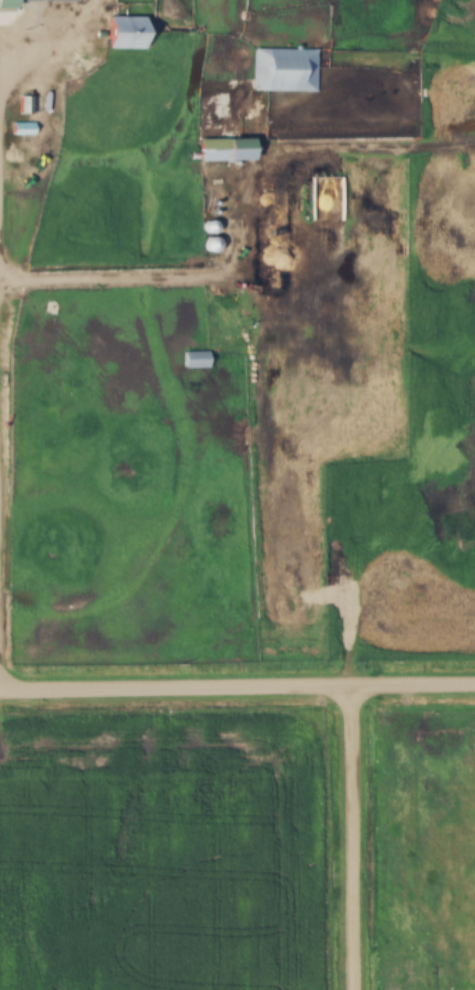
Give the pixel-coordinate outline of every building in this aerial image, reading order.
[(13,0),(0,0),(0,12),(13,12),(13,0)] [(144,17),(102,17),(102,50),(144,50),(144,17)] [(316,50),(254,50),(254,93),(316,93),(316,50)] [(32,124),(13,124),(13,136),(32,136),(32,124)] [(249,162),(249,140),(196,140),(196,162),(249,162)] [(202,242),(204,253),(216,251),(214,240),(202,242)] [(207,370),(207,353),(183,353),(183,370),(207,370)]
